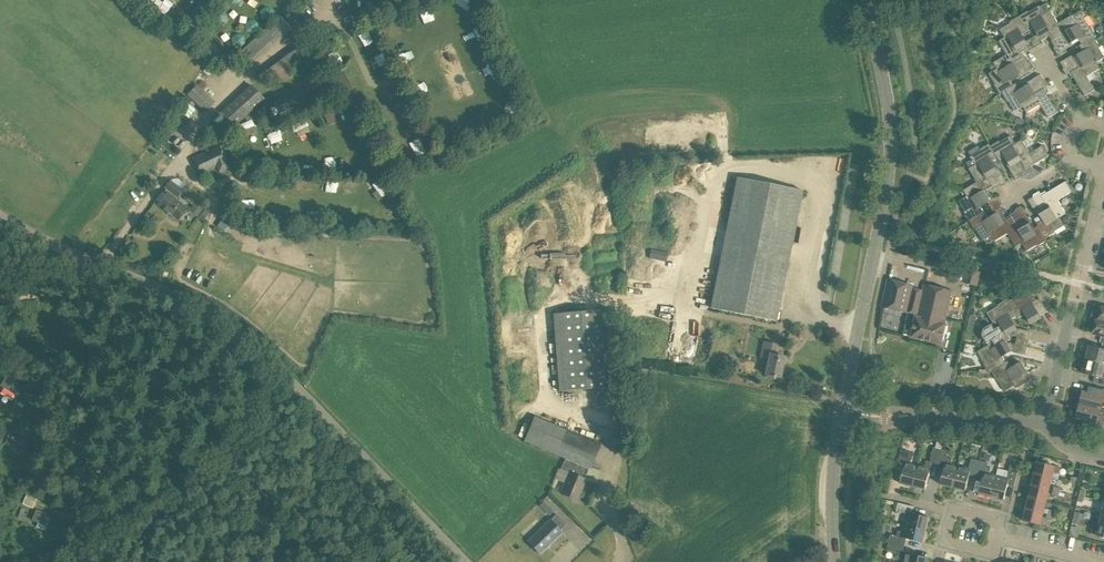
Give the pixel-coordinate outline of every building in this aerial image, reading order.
[(264,3),(257,8),(263,17),(271,12),(264,3)] [(1044,14),(1050,10),(1046,4),(1040,7),(1044,14)] [(1028,11),(1019,16),(1027,31),(1034,27),(1042,40),(1048,37),(1045,32),(1048,30),(1040,16),(1044,14),(1040,7),(1039,6),(1029,12),(1028,11)] [(1050,10),(1044,14),(1040,16),(1048,30),(1045,32),(1048,37),(1051,35),(1054,39),(1051,41),(1054,46),(1054,47),(1067,40),(1063,34),(1077,25),(1075,21),(1071,16),(1058,24),(1050,10)] [(1067,40),(1054,47),(1054,48),(1057,54),(1073,45),(1071,42),(1078,38),(1081,44),(1094,37),(1096,36),(1090,26),(1089,27),(1084,18),(1087,16),(1085,12),(1084,11),(1083,11),(1083,10),(1082,10),(1081,10),(1080,10),(1080,11),(1071,16),(1075,21),(1077,25),(1063,34),(1067,40)] [(250,63),(291,27),(277,12),(237,48),(250,63)] [(1027,31),(1019,16),(1009,22),(1010,23),(1000,29),(1005,37),(1005,38),(1009,35),(1018,49),(1021,47),(1023,51),(1029,48),(1021,34),(1027,31)] [(198,32),(206,38),(212,30),(204,24),(198,32)] [(364,40),(375,36),(371,26),(360,31),(364,40)] [(394,35),(395,28),(383,26),(381,33),(394,35)] [(1005,38),(1005,37),(999,41),(1007,54),(993,62),(997,68),(999,72),(1014,64),(1017,69),(1029,62),(1025,56),(1023,58),(1020,53),(1023,51),(1021,47),(1018,49),(1009,35),(1005,38)] [(1081,44),(1079,45),(1083,52),(1076,56),(1075,53),(1060,62),(1063,68),(1076,61),(1080,66),(1094,58),(1097,62),(1103,58),(1103,57),(1098,47),(1099,46),(1094,37),(1081,44)] [(393,60),(403,57),(400,47),(390,50),(393,60)] [(324,52),(328,61),(338,56),(333,48),(324,52)] [(384,51),(374,54),(376,66),(387,64),(384,51)] [(234,61),(243,70),(250,63),(241,54),(234,61)] [(1076,61),(1063,68),(1063,70),(1066,75),(1071,73),(1085,96),(1095,90),(1087,76),(1100,68),(1097,62),(1094,58),(1080,66),(1076,61)] [(997,68),(989,73),(995,83),(994,84),(1000,93),(1014,85),(1010,79),(1017,75),(1019,77),(1034,68),(1031,62),(1029,62),(1017,69),(1014,64),(999,72),(997,68)] [(199,82),(203,72),(196,69),(191,79),(199,82)] [(493,85),(503,81),(499,72),(490,75),(493,85)] [(1048,72),(1043,75),(1049,85),(1054,82),(1048,72)] [(340,74),(333,78),(346,100),(353,97),(340,74)] [(1014,85),(1000,93),(1000,94),(1002,93),(1008,102),(1009,101),(1015,111),(1023,106),(1021,102),(1035,94),(1031,88),(1044,80),(1043,80),(1040,74),(1025,83),(1027,86),(1020,90),(1016,83),(1014,85)] [(1045,80),(1044,80),(1031,88),(1035,94),(1021,102),(1023,106),(1026,112),(1040,104),(1048,118),(1058,112),(1044,89),(1049,86),(1045,80)] [(251,84),(220,112),(234,127),(265,99),(251,84)] [(215,102),(197,85),(188,95),(205,111),(215,102)] [(286,113),(287,102),(274,101),(274,113),(286,113)] [(506,115),(514,108),(507,102),(500,109),(506,115)] [(192,114),(194,110),(185,105),(182,110),(192,114)] [(331,106),(321,110),(325,120),(335,117),(331,106)] [(382,107),(370,113),(373,120),(385,113),(382,107)] [(432,111),(423,116),(430,128),(439,122),(432,111)] [(266,133),(279,127),(274,116),(260,121),(266,133)] [(457,125),(462,135),(468,132),(464,122),(457,125)] [(439,133),(437,139),(446,143),(448,137),(439,133)] [(1079,146),(1093,150),(1097,139),(1083,134),(1079,146)] [(989,143),(989,144),(998,158),(997,158),(999,161),(1005,157),(1009,164),(1007,165),(1016,180),(1021,176),(1022,177),(1014,164),(1020,160),(1012,146),(1016,143),(1011,135),(1000,142),(1000,140),(991,146),(989,143)] [(1021,140),(1016,143),(1012,146),(1020,160),(1014,164),(1022,177),(1023,177),(1029,174),(1026,169),(1049,155),(1043,145),(1029,153),(1021,140)] [(998,158),(989,144),(980,149),(978,146),(969,152),(971,156),(970,157),(971,159),(966,163),(969,168),(979,163),(987,177),(993,173),(1001,186),(1002,186),(1007,183),(998,167),(996,169),(991,162),(997,158),(998,158)] [(219,145),(192,157),(200,175),(217,167),(219,172),(229,168),(219,145)] [(377,156),(366,159),(369,169),(379,166),(377,156)] [(979,163),(969,168),(977,182),(963,190),(967,196),(970,200),(984,191),(986,195),(990,192),(988,189),(992,186),(994,189),(1000,185),(1001,186),(993,173),(987,177),(979,163)] [(286,178),(287,191),(300,190),(299,177),(286,178)] [(375,177),(367,183),(377,196),(384,191),(375,177)] [(737,177),(718,271),(710,308),(776,321),(802,190),(737,177)] [(182,190),(170,181),(165,187),(170,191),(168,193),(174,198),(177,196),(178,197),(182,190)] [(1056,219),(1060,217),(1066,214),(1058,200),(1071,192),(1065,182),(1042,196),(1039,191),(1034,194),(1033,196),(1041,208),(1047,205),(1056,219)] [(970,200),(967,196),(959,200),(965,211),(964,212),(970,221),(984,212),(980,206),(994,198),(990,192),(986,195),(984,191),(970,200)] [(168,193),(167,192),(158,204),(178,219),(187,208),(174,198),(168,193)] [(1041,208),(1033,196),(1033,197),(1028,200),(1036,215),(1039,213),(1043,220),(1037,224),(1038,226),(1046,238),(1055,232),(1054,231),(1065,225),(1060,217),(1056,219),(1047,205),(1041,208)] [(261,200),(261,210),(272,211),(272,200),(261,200)] [(196,201),(192,206),(199,212),(204,206),(196,201)] [(389,202),(381,211),(389,219),(398,209),(389,202)] [(1016,209),(1015,210),(1023,223),(1017,226),(1025,240),(1022,243),(1027,251),(1037,245),(1038,246),(1047,240),(1046,238),(1038,226),(1032,230),(1028,223),(1030,221),(1021,206),(1016,209)] [(988,218),(984,212),(970,221),(975,230),(977,230),(983,240),(984,239),(986,244),(993,240),(988,231),(1002,222),(1000,219),(1005,216),(1001,210),(988,218)] [(1007,220),(1005,216),(1000,219),(1002,222),(988,231),(993,240),(994,241),(1008,233),(1016,247),(1022,243),(1025,240),(1017,226),(1023,223),(1015,210),(1015,211),(1010,214),(1011,217),(1007,220)] [(87,233),(94,224),(87,219),(80,229),(87,233)] [(647,255),(663,258),(665,249),(648,246),(647,255)] [(966,268),(966,269),(963,283),(978,286),(981,272),(966,268)] [(888,280),(882,307),(908,313),(908,312),(918,314),(917,316),(916,315),(911,337),(941,344),(946,322),(945,322),(952,291),(924,285),(923,291),(913,289),(914,286),(888,280)] [(1009,301),(1017,316),(1018,318),(1025,314),(1030,323),(1040,317),(1040,316),(1048,312),(1040,299),(1037,301),(1030,290),(1019,297),(1018,296),(1009,301)] [(1007,334),(1010,332),(1015,330),(1016,331),(1015,331),(1017,330),(1011,320),(1017,316),(1009,301),(1007,299),(998,305),(998,306),(987,313),(993,323),(998,320),(1007,334)] [(1103,322),(1103,307),(1101,306),(1098,320),(1096,319),(1096,320),(1103,322)] [(553,313),(557,367),(559,391),(614,387),(609,309),(553,313)] [(998,320),(993,323),(984,329),(982,335),(988,345),(991,350),(1005,341),(1006,341),(1007,335),(1007,334),(998,320)] [(1096,320),(1092,334),(1103,337),(1103,322),(1096,320)] [(1029,339),(1031,333),(1030,331),(1019,329),(1017,330),(1015,331),(1015,335),(1015,336),(1029,339)] [(1005,341),(991,350),(988,345),(978,351),(984,362),(983,363),(989,373),(992,371),(1006,362),(1002,356),(1012,350),(1011,348),(1011,349),(1010,349),(1007,344),(1005,341)] [(777,345),(763,342),(760,357),(769,359),(766,374),(780,377),(784,356),(775,354),(777,345)] [(1026,354),(1027,347),(1013,344),(1012,344),(1011,348),(1012,350),(1014,352),(1024,355),(1026,354)] [(1086,360),(1103,364),(1103,350),(1089,346),(1086,360)] [(1086,360),(1082,374),(1097,377),(1096,383),(1103,386),(1103,364),(1086,360)] [(1008,361),(1006,362),(992,371),(997,380),(998,380),(1005,391),(1016,385),(1018,388),(1031,380),(1026,373),(1027,372),(1021,362),(1012,367),(1008,361)] [(19,397),(24,388),(7,376),(3,382),(5,383),(3,387),(19,397)] [(36,378),(30,386),(43,395),(48,387),(36,378)] [(1087,392),(1082,391),(1079,405),(1101,410),(1103,400),(1103,390),(1089,386),(1087,392)] [(1099,416),(1101,410),(1079,405),(1076,418),(1085,420),(1083,427),(1103,432),(1103,427),(1103,418),(1099,416)] [(600,444),(550,423),(534,415),(524,441),(550,452),(565,458),(561,469),(569,473),(561,493),(577,500),(584,479),(588,469),(600,444)] [(28,441),(8,435),(6,441),(9,442),(8,445),(25,450),(28,441)] [(939,461),(942,449),(933,447),(931,459),(939,461)] [(942,449),(939,461),(937,467),(944,469),(940,484),(953,487),(958,466),(951,464),(952,459),(947,458),(948,451),(942,449)] [(912,486),(918,465),(911,463),(913,453),(901,450),(897,466),(904,468),(900,483),(912,486)] [(969,469),(958,466),(953,487),(965,491),(969,475),(976,477),(980,461),(971,458),(969,469)] [(918,465),(912,486),(925,489),(932,462),(926,460),(924,466),(918,465)] [(988,463),(980,461),(976,477),(982,478),(978,494),(991,497),(996,475),(990,474),(991,468),(987,467),(988,463)] [(1037,462),(1034,474),(1052,478),(1053,472),(1059,474),(1060,467),(1037,462)] [(996,475),(991,497),(1004,500),(1008,484),(1014,486),(1018,470),(1010,468),(1007,478),(996,475)] [(1052,478),(1034,474),(1031,485),(1049,490),(1052,478)] [(1049,490),(1031,485),(1029,497),(1046,501),(1049,490)] [(28,492),(26,498),(35,502),(38,496),(28,492)] [(1029,497),(1026,509),(1043,513),(1046,501),(1029,497)] [(914,507),(898,503),(896,511),(906,514),(904,525),(925,530),(928,517),(913,513),(914,507)] [(56,517),(37,509),(34,515),(36,516),(35,520),(52,527),(56,517)] [(1043,513),(1026,509),(1023,521),(1040,525),(1043,513)] [(541,553),(550,544),(562,532),(560,530),(566,524),(556,514),(550,520),(549,520),(529,540),(541,553)] [(1103,537),(1103,525),(1099,524),(1094,522),(1091,534),(1103,537)] [(890,535),(889,541),(905,545),(907,539),(922,542),(925,530),(904,525),(902,531),(898,530),(897,536),(890,535)] [(889,541),(887,550),(897,552),(896,556),(904,558),(903,561),(926,561),(927,557),(903,552),(905,545),(889,541)]
